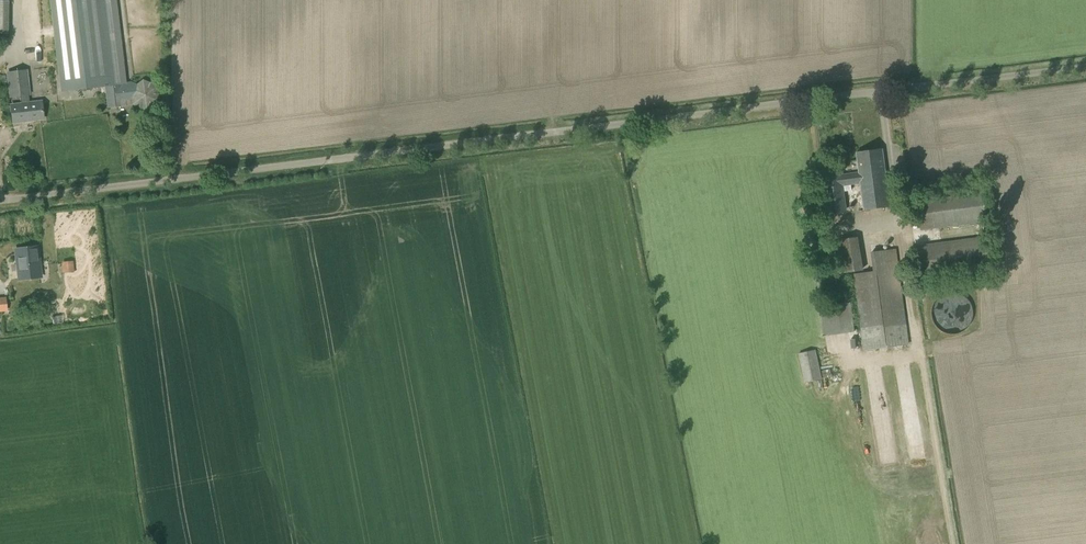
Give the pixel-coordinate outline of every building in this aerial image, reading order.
[(116,0),(50,0),(61,91),(106,86),(108,108),(126,106),(132,105),(147,111),(159,102),(157,86),(143,79),(137,84),(131,82),(126,82),(116,0)] [(28,104),(27,95),(29,95),(26,71),(8,73),(11,97),(21,96),(22,104),(11,106),(13,122),(43,119),(41,102),(28,104)] [(859,172),(823,177),(829,215),(847,213),(844,191),(852,190),(851,185),(861,183),(865,211),(891,207),(883,149),(881,149),(857,153),(860,172),(859,172)] [(920,230),(987,222),(983,190),(916,199),(920,230)] [(921,279),(994,270),(989,236),(917,245),(921,279)] [(858,237),(825,242),(828,259),(861,254),(858,237)] [(20,279),(40,276),(36,248),(17,250),(20,279)] [(863,350),(909,344),(896,249),(870,252),(873,271),(853,274),(863,350)] [(62,262),(62,273),(74,272),(74,262),(62,262)] [(953,334),(956,334),(959,333),(962,332),(964,331),(967,329),(969,326),(970,324),(972,321),(973,318),(973,315),(973,312),(973,309),(972,306),(971,304),(969,301),(967,299),(965,297),(962,295),(959,294),(956,293),(953,293),(950,293),(947,293),(944,294),(942,296),(939,297),(937,300),(935,302),(934,305),(932,308),(932,310),(932,314),(932,317),(932,319),(934,322),(935,325),(937,327),(939,329),(941,331),(944,333),(947,334),(950,334),(953,334)] [(824,336),(854,331),(850,302),(820,306),(824,336)] [(805,383),(821,379),(815,350),(798,353),(805,383)]
